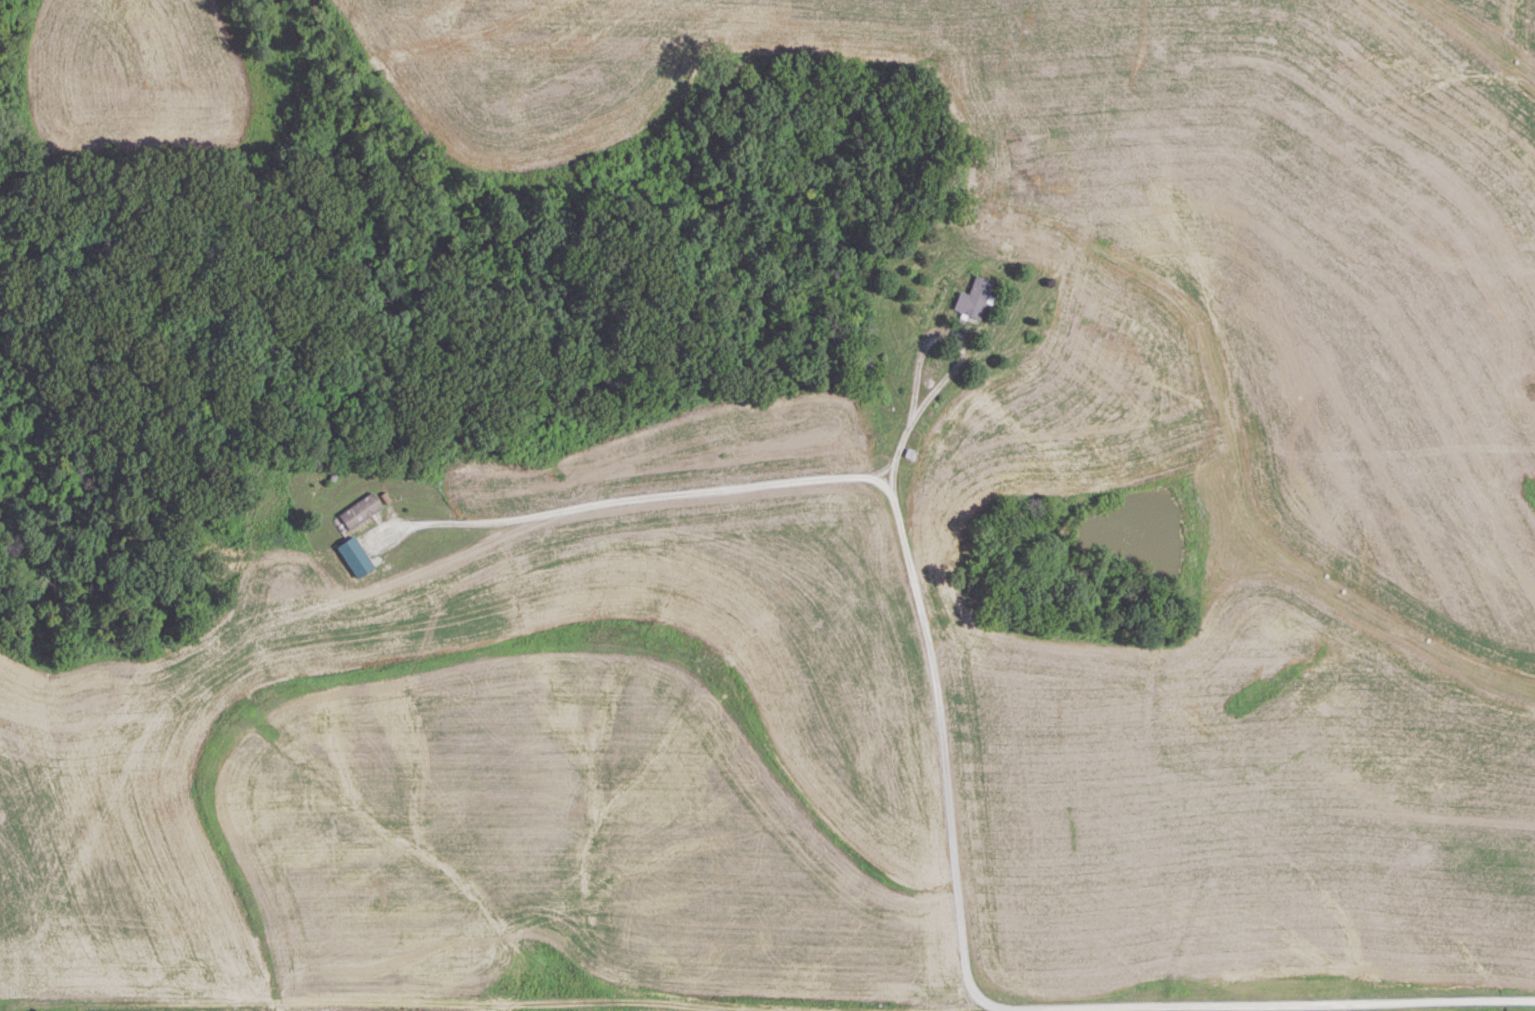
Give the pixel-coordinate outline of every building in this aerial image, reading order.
[(979,319),(992,282),(975,276),(968,295),(959,291),(953,310),(979,319)] [(338,516),(349,531),(381,507),(370,492),(338,516)]
